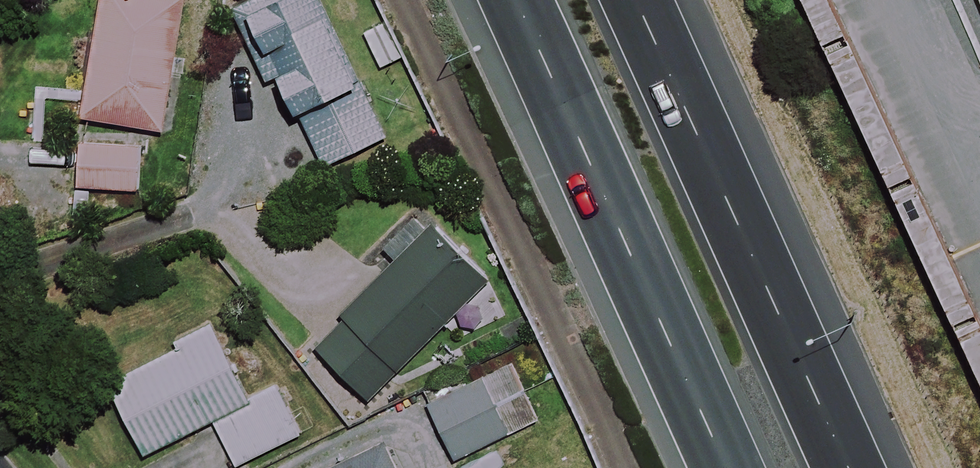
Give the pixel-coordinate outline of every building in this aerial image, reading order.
[(71,184),(131,193),(141,129),(163,132),(183,0),(98,0),(71,184)] [(320,0),(256,0),(237,9),(271,83),(279,79),(320,168),(383,139),(320,0)] [(488,278),(433,224),(312,346),(368,400),(488,278)] [(212,330),(107,385),(144,455),(208,422),(232,467),(233,467),(299,433),(274,387),(248,400),(212,330)] [(513,366),(480,381),(415,410),(440,465),(537,422),(513,366)] [(386,440),(329,467),(400,467),(386,440)]
